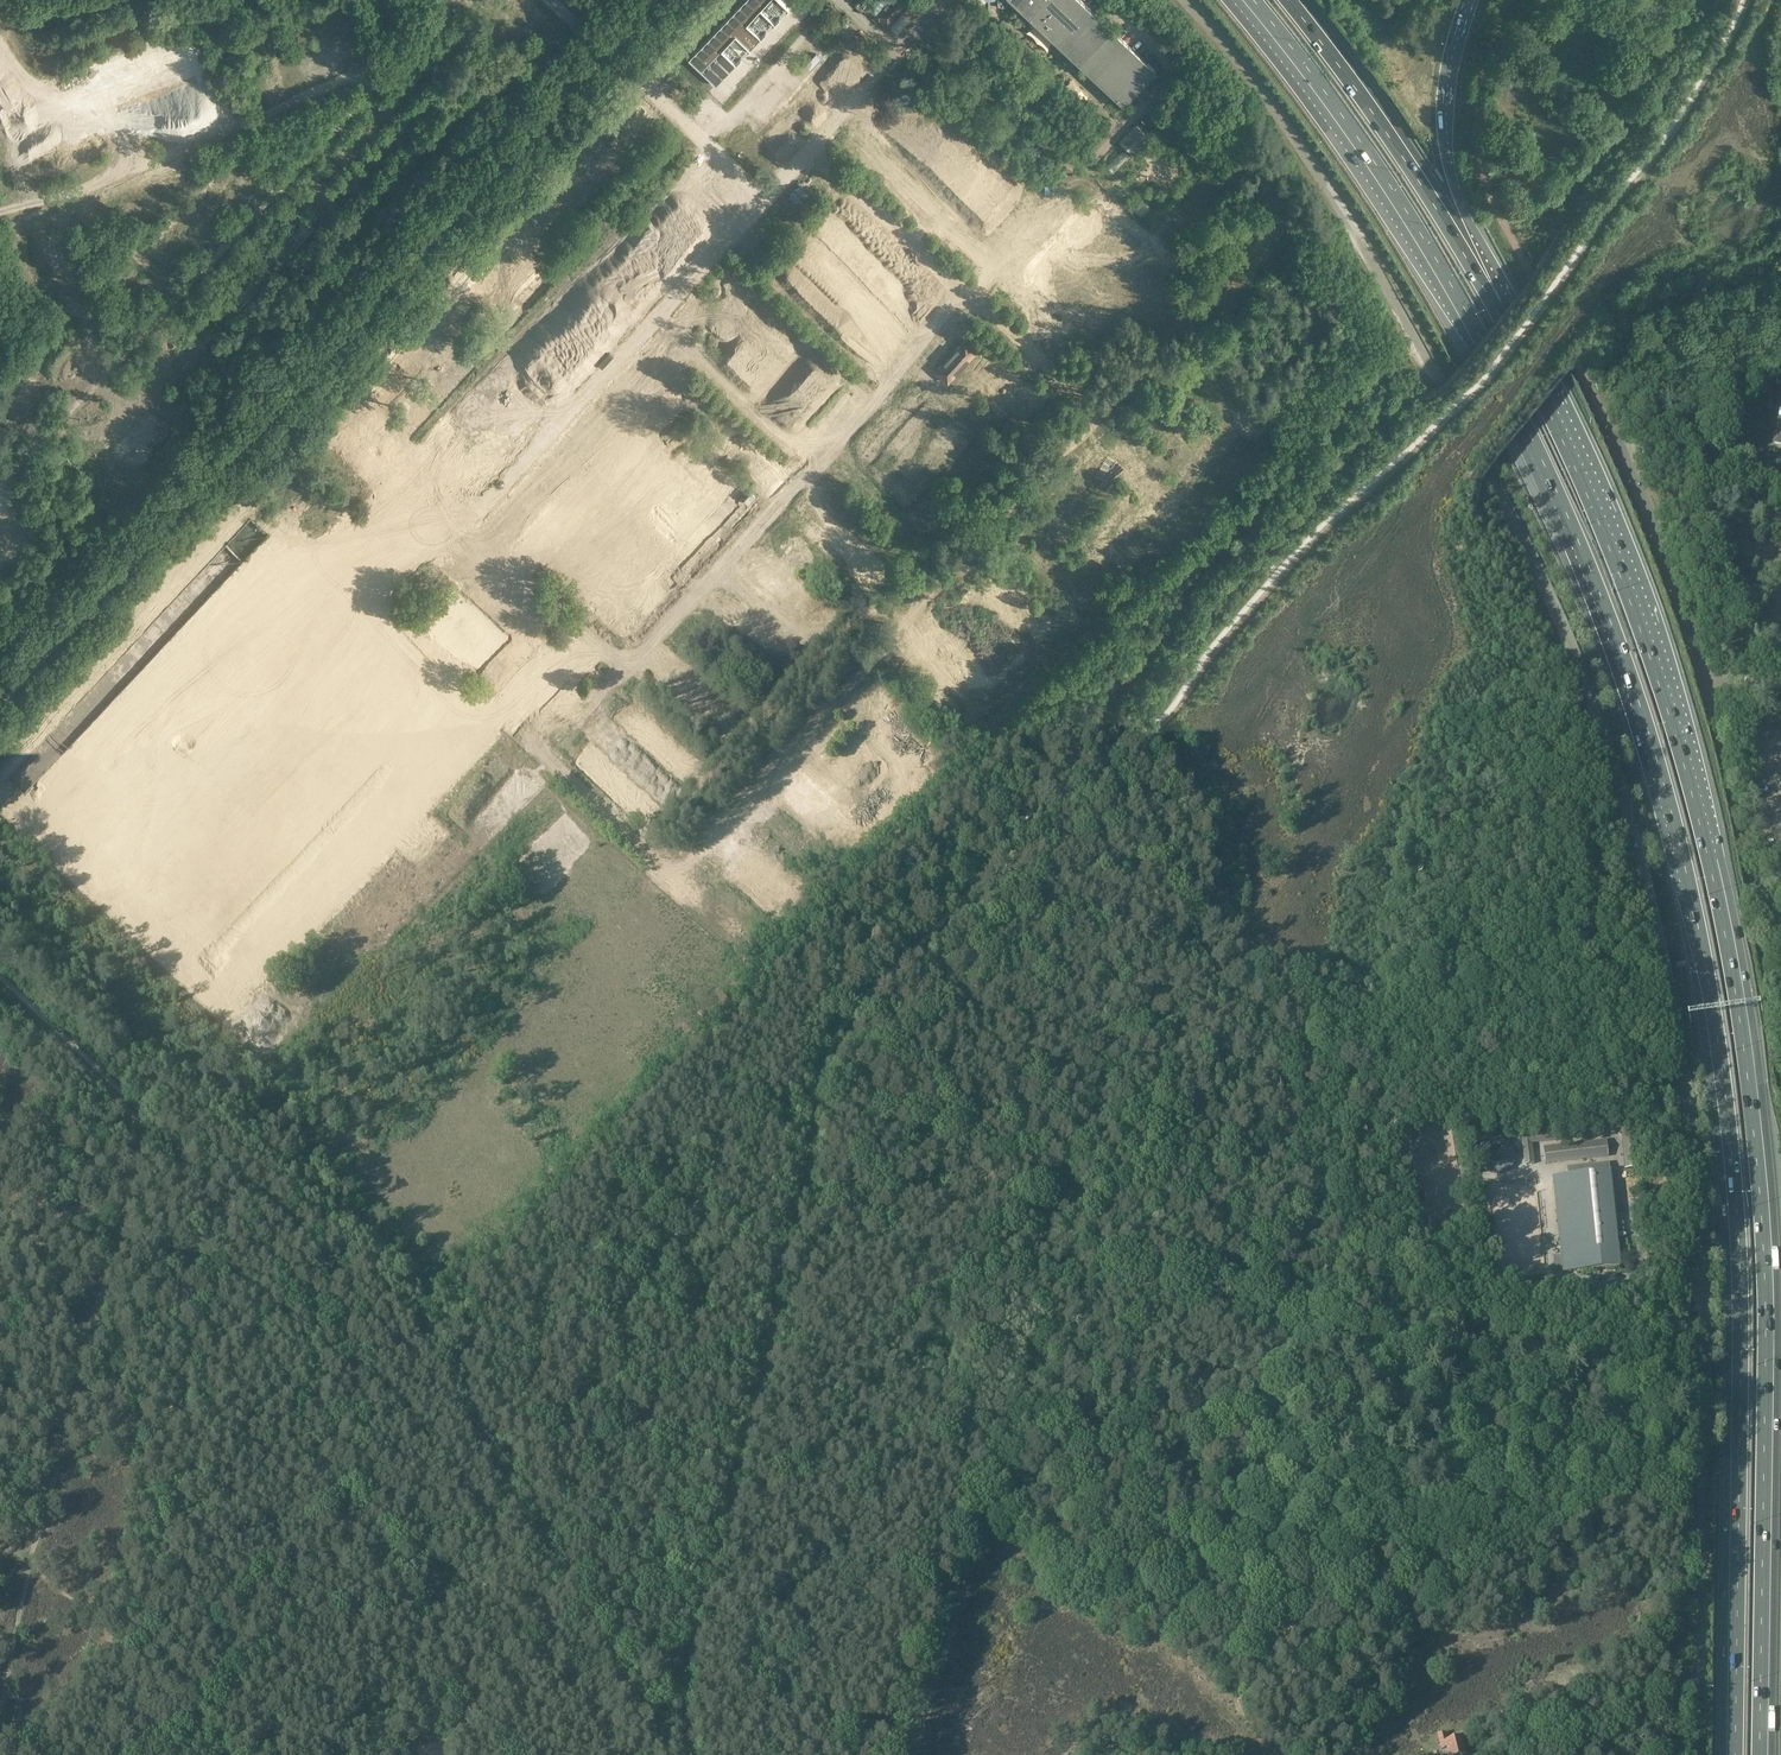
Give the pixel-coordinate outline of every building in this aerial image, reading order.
[(688,58),(701,70),(721,49),(736,63),(789,7),(781,0),(743,0),(688,58)] [(875,14),(888,27),(913,0),(888,0),(875,14)] [(1079,62),(1123,104),(1141,85),(1156,69),(1111,27),(1082,0),(1012,0),(1079,62)] [(1121,141),(1132,150),(1146,134),(1136,124),(1121,141)] [(979,350),(966,338),(935,372),(948,384),(979,350)] [(1780,445),(1780,384),(1774,414),(1777,415),(1773,443),(1780,445)] [(756,497),(751,492),(744,500),(748,505),(756,497)] [(1759,538),(1753,530),(1746,535),(1751,544),(1759,538)] [(1545,1148),(1543,1135),(1530,1136),(1534,1165),(1546,1163),(1545,1148)] [(1607,1142),(1545,1148),(1546,1163),(1609,1156),(1607,1142)] [(1619,1247),(1618,1248),(1610,1165),(1567,1169),(1568,1176),(1554,1177),(1563,1272),(1621,1266),(1619,1247)] [(1446,1733),(1438,1735),(1442,1751),(1447,1749),(1448,1752),(1447,1752),(1448,1754),(1465,1754),(1461,1739),(1448,1742),(1446,1733)]
